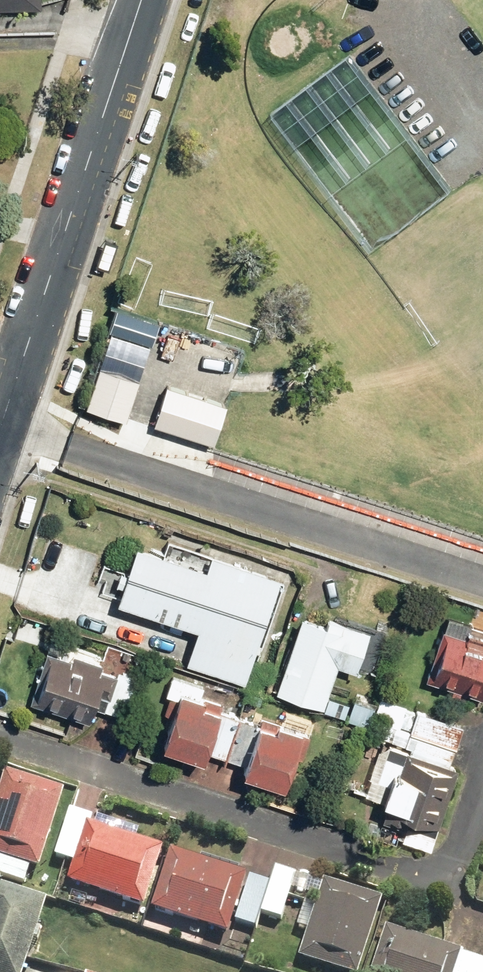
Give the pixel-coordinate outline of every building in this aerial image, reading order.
[(47,8),(48,0),(0,0),(0,8),(47,8)] [(108,331),(110,332),(149,345),(151,346),(159,322),(116,308),(108,331)] [(110,332),(99,367),(138,380),(149,345),(110,332)] [(138,380),(99,367),(85,408),(125,421),(138,380)] [(166,385),(154,425),(213,444),(226,404),(166,385)] [(135,548),(113,607),(190,635),(179,665),(239,687),(277,583),(201,555),(195,570),(135,548)] [(366,636),(295,617),(270,698),(315,712),(329,669),(353,676),(366,636)] [(440,628),(420,688),(478,708),(482,693),(482,643),(440,628)] [(95,657),(52,643),(30,707),(86,726),(92,708),(117,717),(130,678),(92,665),(95,657)] [(225,762),(237,721),(240,713),(198,699),(202,686),(165,674),(158,697),(172,701),(156,753),(200,767),(204,755),(225,762)] [(347,698),(338,717),(367,731),(376,711),(347,698)] [(459,731),(414,713),(407,732),(378,721),(371,739),(377,741),(445,767),(459,731)] [(257,727),(237,721),(225,762),(240,766),(235,781),(276,794),(286,761),(298,765),(308,734),(259,719),(257,727)] [(445,767),(377,741),(361,784),(369,787),(362,804),(403,819),(395,842),(424,853),(455,771),(445,767)] [(2,776),(0,781),(0,882),(19,888),(26,868),(34,870),(59,795),(2,776)] [(136,910),(155,854),(114,840),(118,828),(64,810),(48,857),(66,863),(59,884),(136,910)] [(227,924),(240,882),(165,853),(135,931),(194,954),(203,931),(222,939),(227,924)] [(240,882),(227,924),(254,932),(259,917),(280,924),(296,876),(269,868),(265,882),(243,875),(240,882)] [(375,905),(318,886),(311,908),(299,904),(290,930),(303,934),(294,961),(327,971),(352,971),(375,905)] [(29,943),(37,945),(50,909),(0,891),(0,971),(18,971),(29,943)] [(381,929),(368,971),(449,971),(454,956),(455,952),(381,929)] [(454,956),(449,971),(482,971),(482,965),(454,956)]
